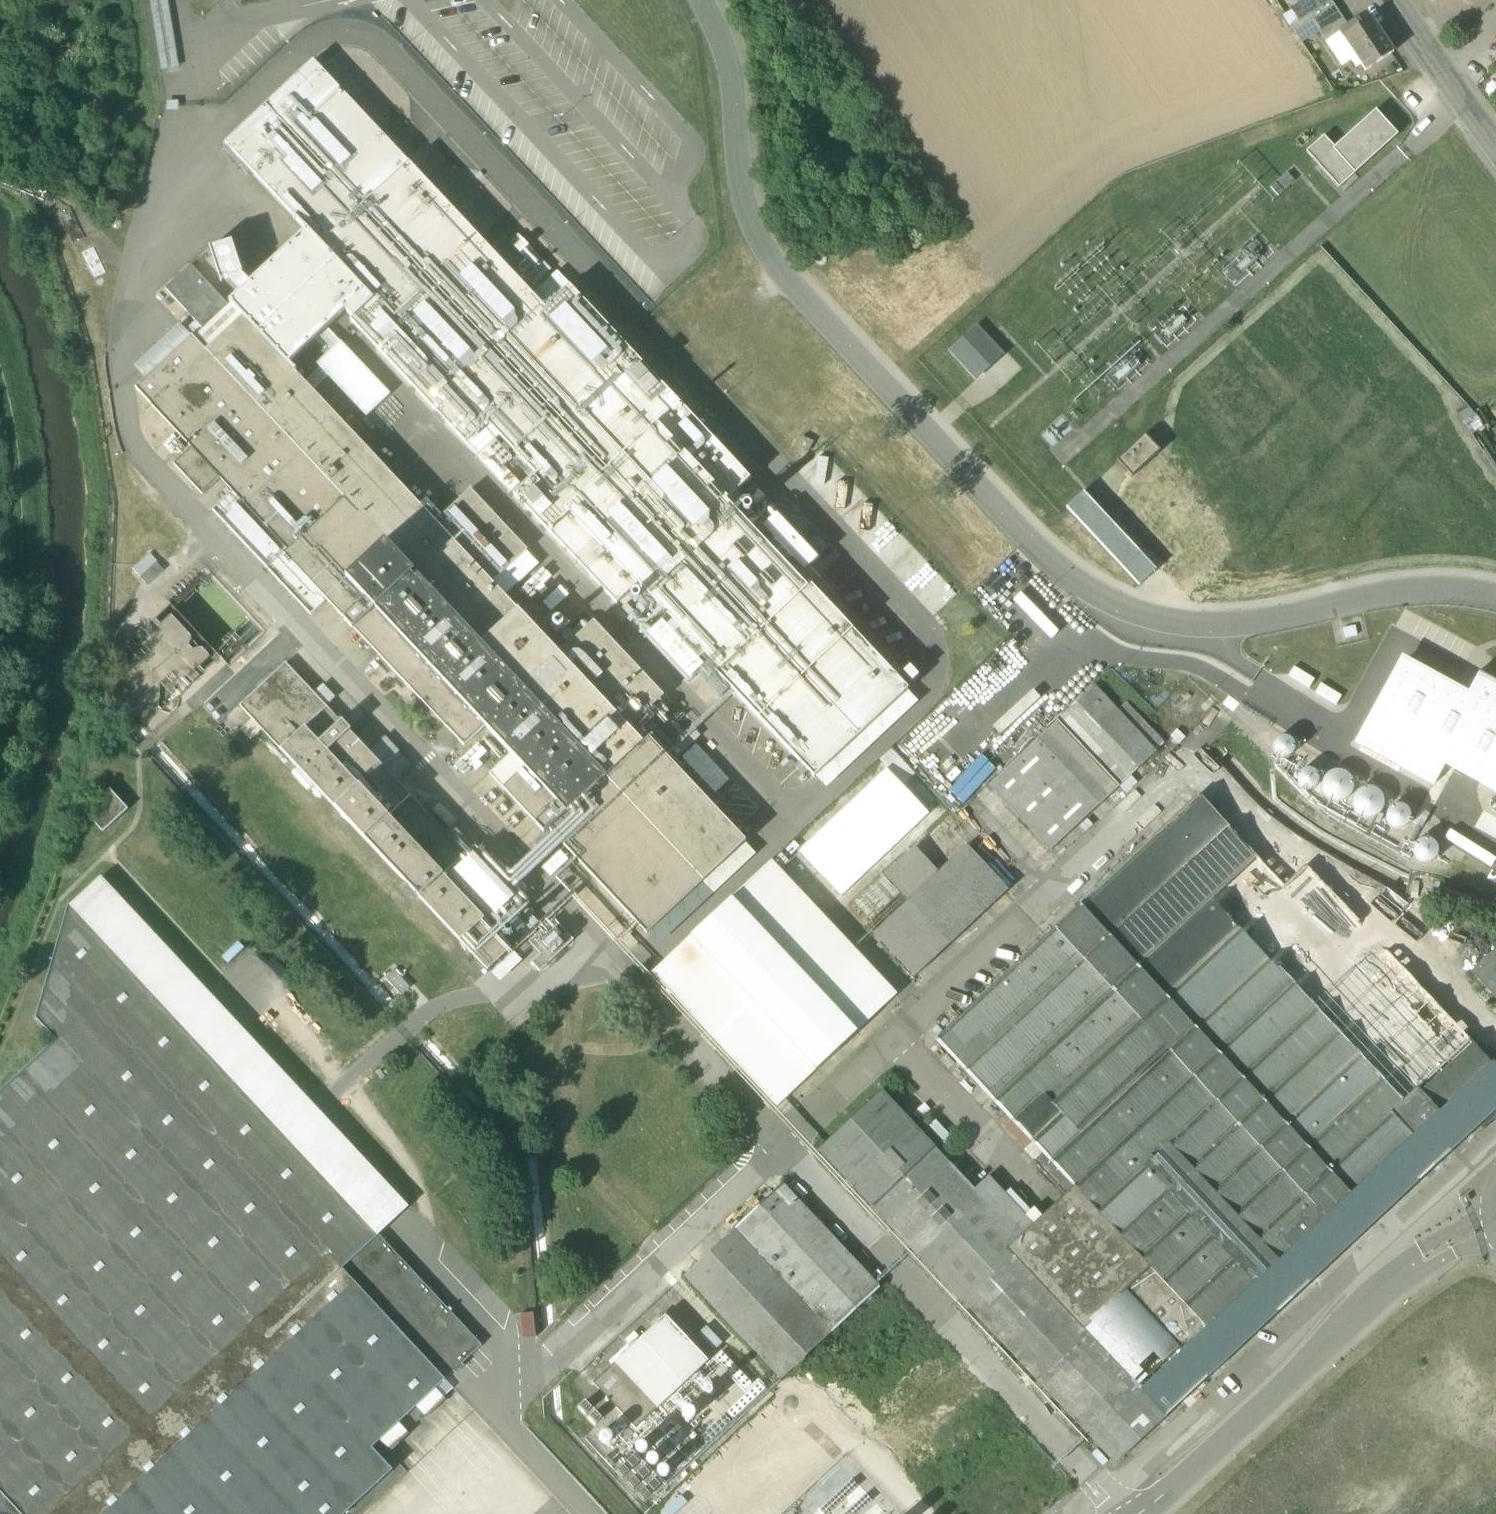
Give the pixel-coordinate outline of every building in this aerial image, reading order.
[(180,66),(167,0),(150,0),(164,69),(180,66)] [(1303,6),(1302,5),(1294,11),(1302,23),(1310,17),(1309,15),(1332,1),(1332,0),(1311,0),(1303,6)] [(1332,1),(1309,15),(1310,17),(1325,40),(1340,31),(1348,26),(1332,1)] [(1372,19),(1360,27),(1356,21),(1348,26),(1340,31),(1362,64),(1367,71),(1394,54),(1372,19)] [(1362,64),(1340,31),(1325,40),(1342,66),(1352,59),(1358,67),(1362,64)] [(908,689),(810,585),(806,588),(726,502),(750,479),(570,287),(545,309),(313,61),(266,106),(607,470),(609,469),(642,505),(646,501),(676,533),(672,537),(691,557),(696,553),(755,617),(751,620),(859,735),(908,689)] [(642,505),(609,469),(607,470),(266,106),(225,144),(295,217),(293,219),(295,221),(296,220),(307,231),(251,284),(242,292),(230,303),(231,304),(243,317),(295,372),(297,371),(295,369),(295,370),(289,363),(345,310),(353,319),(351,321),(466,444),(488,423),(500,437),(535,474),(514,495),(616,604),(638,584),(719,670),(716,673),(814,777),(857,737),(859,735),(751,620),(755,617),(696,553),(691,557),(672,537),(676,533),(646,501),(642,505)] [(1376,110),(1335,148),(1325,136),(1306,152),(1339,188),(1398,134),(1376,110)] [(1287,173),(1271,188),(1278,196),(1294,181),(1287,173)] [(231,244),(211,251),(211,249),(210,249),(221,283),(222,283),(221,281),(229,279),(242,274),(243,274),(243,273),(242,273),(237,258),(232,243),(231,244)] [(247,266),(237,258),(242,273),(247,266)] [(230,303),(191,265),(165,289),(203,330),(205,332),(212,325),(212,324),(230,307),(229,306),(231,304),(230,303)] [(242,274),(229,279),(242,292),(251,284),(242,274)] [(230,307),(212,324),(212,325),(205,332),(203,330),(195,338),(206,351),(243,317),(231,304),(229,306),(230,307)] [(470,490),(436,522),(295,372),(243,317),(206,351),(703,881),(744,842),(745,841),(648,737),(642,742),(559,654),(552,647),(505,597),(493,583),(526,551),(527,550),(470,490)] [(180,324),(134,367),(145,379),(191,336),(180,324)] [(952,351),(977,379),(1001,357),(977,329),(952,351)] [(145,379),(135,388),(150,404),(206,351),(195,338),(192,335),(191,336),(145,379)] [(703,881),(206,351),(150,404),(191,448),(220,479),(232,492),(288,551),(284,555),(327,600),(345,619),(344,620),(353,630),(354,629),(464,747),(485,727),(511,754),(524,768),(503,788),(536,824),(535,825),(544,834),(549,830),(647,934),(648,933),(703,881)] [(1007,352),(990,369),(1004,383),(1021,367),(1007,352)] [(466,444),(465,445),(477,458),(478,457),(496,440),(496,441),(500,437),(488,423),(466,444)] [(1146,435),(1117,462),(1133,478),(1160,451),(1146,435)] [(813,443),(802,438),(797,450),(808,454),(813,443)] [(496,441),(478,457),(511,492),(520,484),(503,466),(512,458),(507,452),(510,449),(505,443),(501,446),(496,441)] [(220,479),(191,448),(174,465),(202,495),(220,479)] [(288,551),(232,492),(212,510),(311,615),(327,600),(284,555),(288,551)] [(1141,554),(1083,492),(1066,508),(1123,569),(1141,554)] [(526,551),(493,583),(505,597),(539,565),(526,551)] [(1141,554),(1123,569),(1139,586),(1156,570),(1141,554)] [(149,555),(133,570),(140,578),(156,563),(149,555)] [(543,568),(520,590),(528,599),(537,591),(541,596),(547,590),(543,585),(551,577),(543,568)] [(708,665),(638,590),(630,598),(631,599),(620,609),(633,622),(632,623),(644,635),(643,636),(688,684),(708,665)] [(135,699),(197,707),(207,625),(166,620),(164,632),(138,629),(130,692),(135,693),(135,699)] [(664,696),(594,621),(566,647),(559,654),(629,729),(664,696)] [(560,640),(552,647),(559,654),(566,647),(560,640)] [(1495,790),(1495,682),(1480,673),(1467,696),(1401,660),(1356,743),(1430,783),(1442,760),(1495,790)] [(326,707),(285,663),(239,706),(253,721),(277,698),(305,727),(326,707)] [(325,685),(316,691),(324,703),(334,696),(325,685)] [(1092,687),(988,784),(1050,851),(1155,754),(1092,687)] [(341,722),(326,707),(305,727),(277,698),(253,721),(487,971),(512,948),(443,875),(465,855),(350,732),(351,730),(342,721),(341,722)] [(385,737),(370,752),(396,777),(411,763),(385,737)] [(857,737),(815,776),(826,788),(868,748),(857,737)] [(1281,758),(1288,757),(1292,753),(1293,746),(1290,740),(1285,737),(1278,738),(1273,743),(1272,749),(1275,755),(1281,758)] [(478,744),(455,766),(463,775),(472,767),(476,771),(482,765),(478,761),(486,753),(478,744)] [(511,754),(489,774),(503,788),(524,768),(511,754)] [(1306,791),(1312,790),(1317,785),(1318,778),(1315,772),(1308,769),(1302,770),(1297,775),(1296,782),(1300,788),(1306,791)] [(1337,801),(1345,799),(1351,794),(1353,786),(1351,778),(1345,772),(1337,770),(1329,772),(1323,777),(1321,785),(1323,793),(1329,799),(1337,801)] [(1365,817),(1373,816),(1380,811),(1383,804),(1382,796),(1377,790),(1369,787),(1361,788),(1355,793),(1352,800),(1353,808),(1358,814),(1365,817)] [(110,791),(85,814),(103,833),(128,810),(110,791)] [(934,1042),(1040,1154),(1067,1182),(1148,1270),(1208,1329),(1232,1355),(1278,1312),(1279,1313),(1310,1284),(1309,1284),(1419,1182),(1420,1183),(1452,1153),(1451,1152),(1495,1110),(1495,1066),(1494,1064),(1492,1066),(1306,866),(1282,888),(1197,798),(934,1042)] [(1396,829),(1402,828),(1407,824),(1409,819),(1409,812),(1405,807),(1399,805),(1393,806),(1388,810),(1385,815),(1386,822),(1390,827),(1396,829)] [(1426,864),(1432,862),(1437,857),(1438,851),(1436,844),(1431,840),(1424,838),(1418,841),(1413,846),(1412,852),(1414,858),(1419,863),(1426,864)] [(703,881),(648,933),(659,945),(755,854),(744,842),(703,881)] [(1008,890),(968,846),(939,873),(908,901),(948,944),(1008,890)] [(900,892),(908,901),(939,873),(916,848),(885,876),(900,892)] [(769,863),(651,973),(775,1108),(893,997),(769,863)] [(900,892),(885,876),(856,903),(871,918),(900,892)] [(72,903),(379,1235),(407,1209),(100,877),(72,903)] [(912,977),(948,944),(908,901),(872,935),(912,977)] [(392,1469),(372,1447),(379,1441),(387,1450),(407,1432),(399,1422),(416,1407),(424,1416),(444,1398),(435,1388),(445,1379),(342,1269),(379,1235),(71,904),(69,904),(35,1020),(38,1021),(56,1041),(0,1093),(0,1203),(213,1429),(122,1513),(344,1513),(392,1469)] [(526,941),(517,949),(523,956),(532,947),(526,941)] [(1477,972),(1495,993),(1495,955),(1477,972)] [(972,1192),(879,1093),(817,1152),(918,1259),(981,1201),(972,1192)] [(1067,1182),(1040,1154),(1032,1162),(1064,1196),(1072,1188),(1067,1182)] [(981,1201),(918,1259),(962,1303),(1013,1256),(1039,1233),(1032,1226),(987,1177),(972,1192),(981,1201)] [(879,1290),(781,1187),(736,1227),(833,1332),(879,1290)] [(1148,1270),(1072,1188),(1064,1196),(1032,1226),(1039,1233),(1013,1256),(1082,1331),(1136,1281),(1148,1270)] [(213,1429),(0,1203),(0,1492),(21,1513),(122,1513),(213,1429)] [(833,1332),(736,1227),(682,1278),(778,1379),(811,1349),(833,1332)] [(482,1345),(379,1235),(342,1269),(445,1379),(453,1371),(455,1374),(464,1366),(462,1363),(482,1345)] [(1136,1281),(1082,1331),(1013,1256),(963,1302),(1114,1465),(1220,1366),(1196,1340),(1179,1323),(1177,1325),(1136,1281)] [(640,1339),(683,1384),(709,1361),(665,1315),(640,1339)] [(1208,1329),(1196,1340),(1220,1366),(1232,1355),(1208,1329)] [(635,1333),(626,1341),(631,1347),(640,1339),(635,1333)] [(683,1384),(640,1339),(631,1347),(615,1362),(658,1408),(683,1384)] [(658,1408),(615,1362),(593,1383),(636,1429),(658,1408)] [(695,1416),(695,1414),(695,1411),(693,1409),(691,1408),(688,1407),(686,1408),(683,1409),(682,1411),(681,1414),(682,1416),(684,1419),(686,1420),(688,1420),(691,1420),(693,1418),(695,1416)] [(612,1440),(613,1437),(612,1435),(611,1433),(608,1431),(606,1431),(603,1431),(601,1433),(600,1435),(599,1437),(600,1440),(601,1442),(603,1444),(606,1444),(609,1443),(611,1442),(612,1440)] [(636,1446),(636,1448),(636,1450),(638,1452),(639,1453),(642,1454),(644,1453),(646,1452),(647,1450),(648,1448),(647,1446),(646,1444),(644,1443),(642,1442),(640,1442),(638,1444),(636,1446)] [(658,1462),(659,1460),(658,1457),(657,1455),(655,1454),(653,1454),(650,1454),(648,1455),(647,1457),(647,1460),(647,1462),(649,1464),(650,1465),(653,1466),(655,1465),(657,1464),(658,1462)] [(669,1473),(670,1471),(669,1469),(668,1467),(666,1466),(664,1465),(661,1466),(659,1467),(658,1469),(658,1472),(658,1474),(660,1476),(662,1477),(664,1477),(666,1477),(668,1475),(669,1473)] [(0,1492),(0,1513),(21,1513),(0,1492)]
